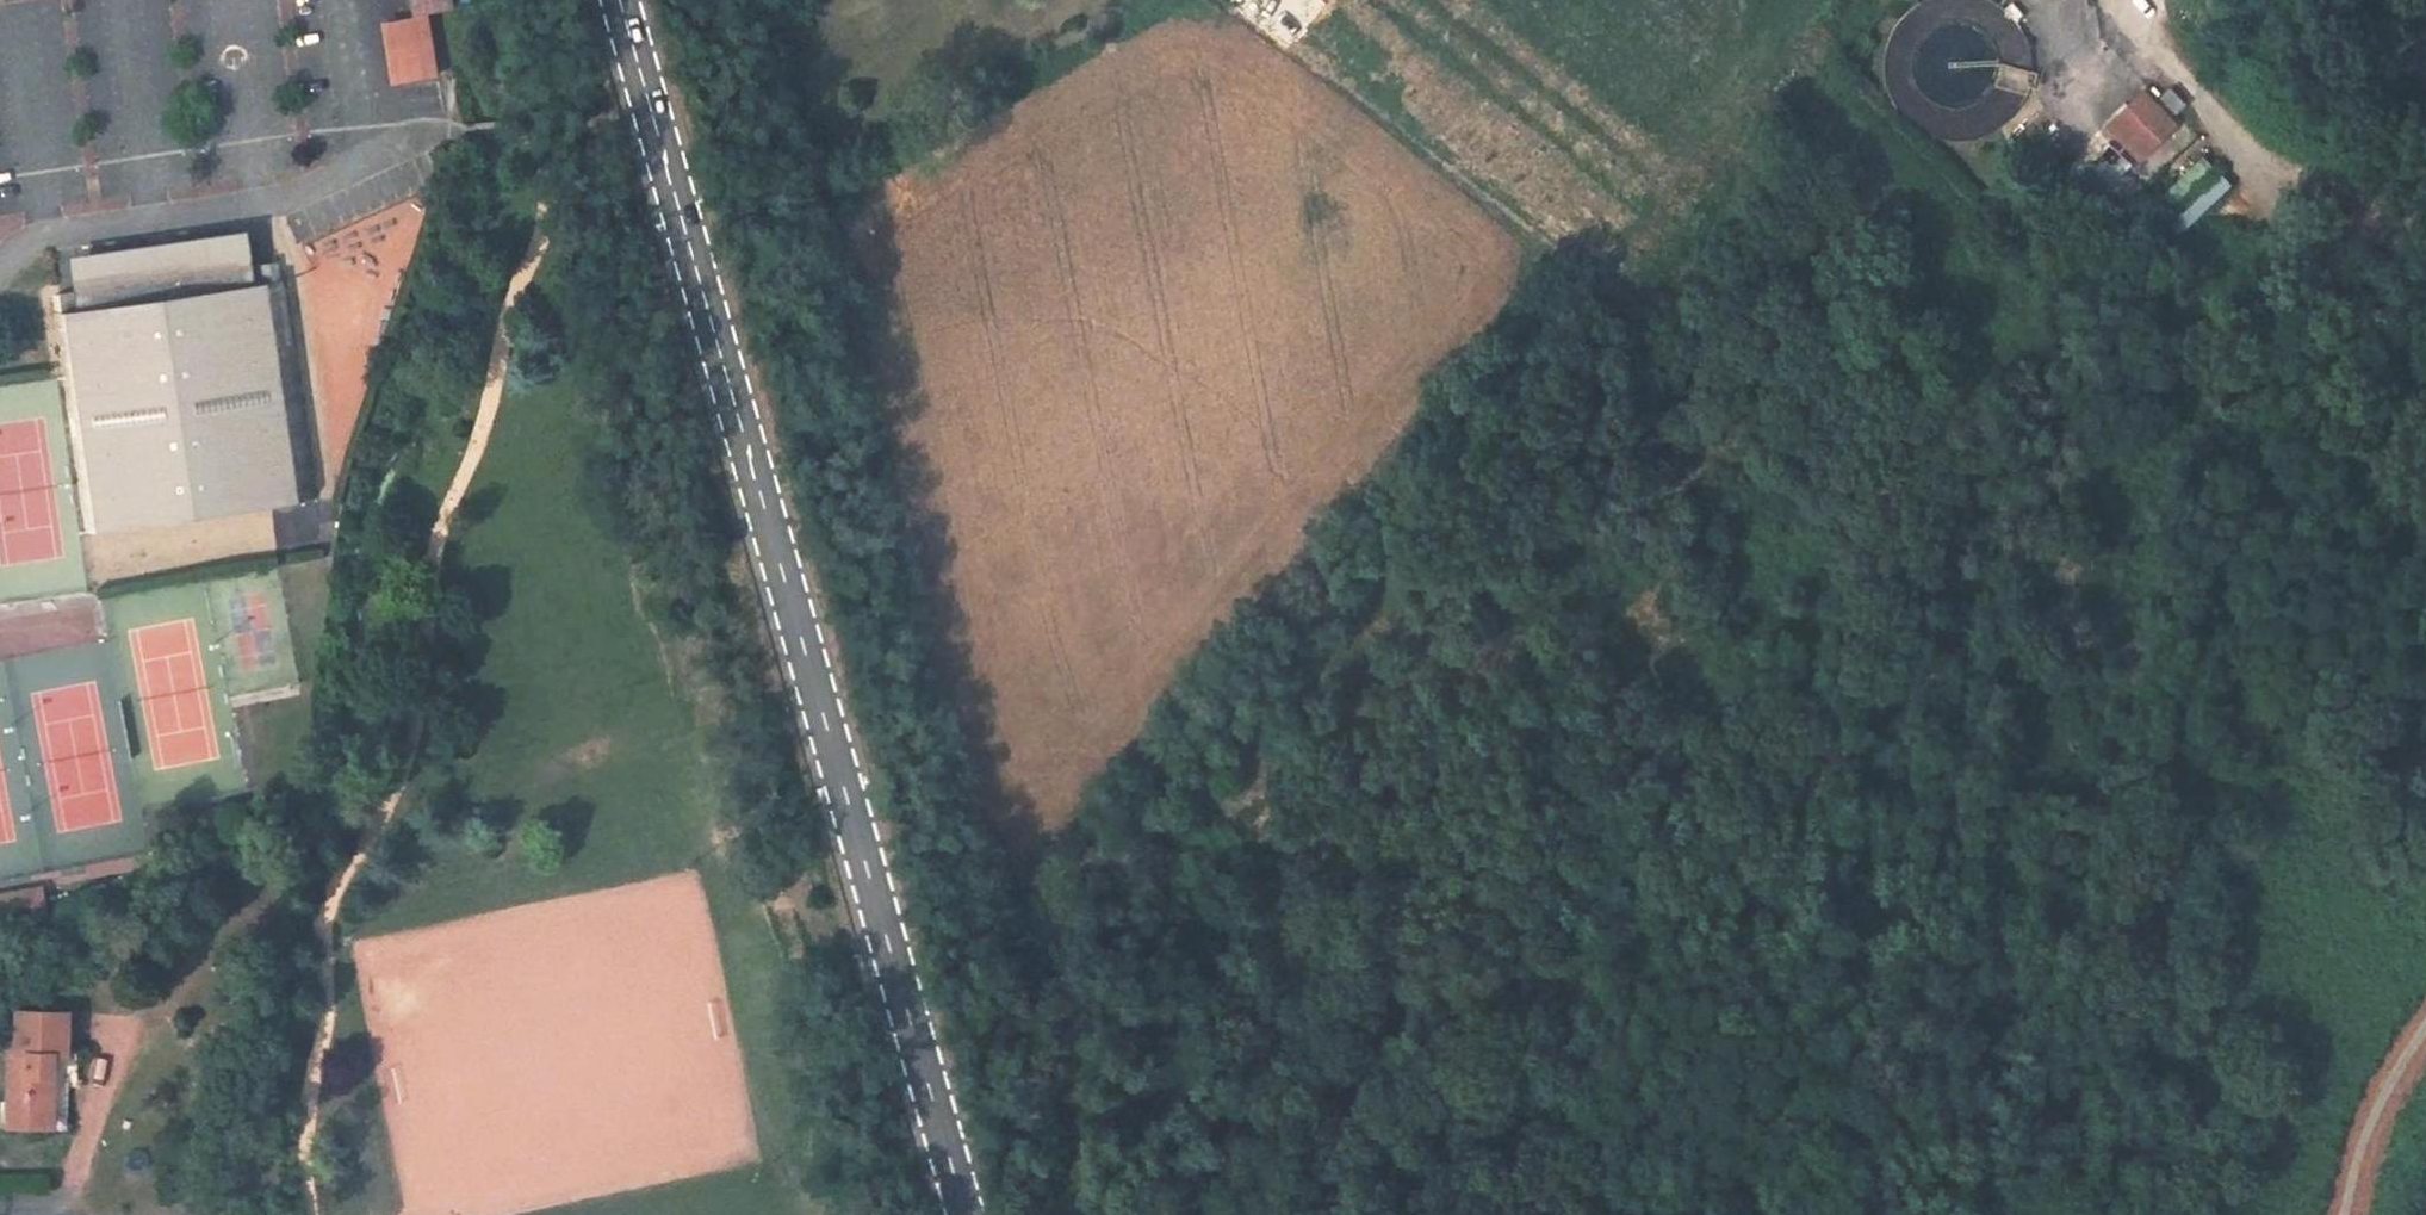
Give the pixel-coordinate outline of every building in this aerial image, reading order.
[(453,9),(451,0),(414,0),(417,15),(453,9)] [(396,84),(438,77),(428,16),(386,22),(396,84)] [(2171,88),(2161,98),(2177,115),(2187,105),(2171,88)] [(2136,116),(2150,102),(2143,95),(2129,108),(2136,116)] [(2150,102),(2136,116),(2129,108),(2110,127),(2140,158),(2174,126),(2150,102)] [(2166,192),(2193,222),(2233,186),(2206,156),(2166,192)] [(813,169),(795,174),(800,189),(817,185),(813,169)] [(56,313),(53,313),(65,381),(85,533),(315,499),(283,280),(280,280),(278,262),(253,266),(249,242),(74,268),(78,292),(53,296),(56,313)] [(0,910),(0,925),(46,916),(41,888),(0,895),(0,906),(1,910),(0,910)] [(69,1013),(19,1012),(18,1052),(11,1052),(9,1117),(53,1118),(54,1075),(46,1075),(47,1055),(55,1055),(68,1056),(69,1013)] [(47,1055),(46,1075),(54,1075),(55,1055),(47,1055)] [(53,1127),(53,1118),(9,1117),(9,1126),(53,1127)]
